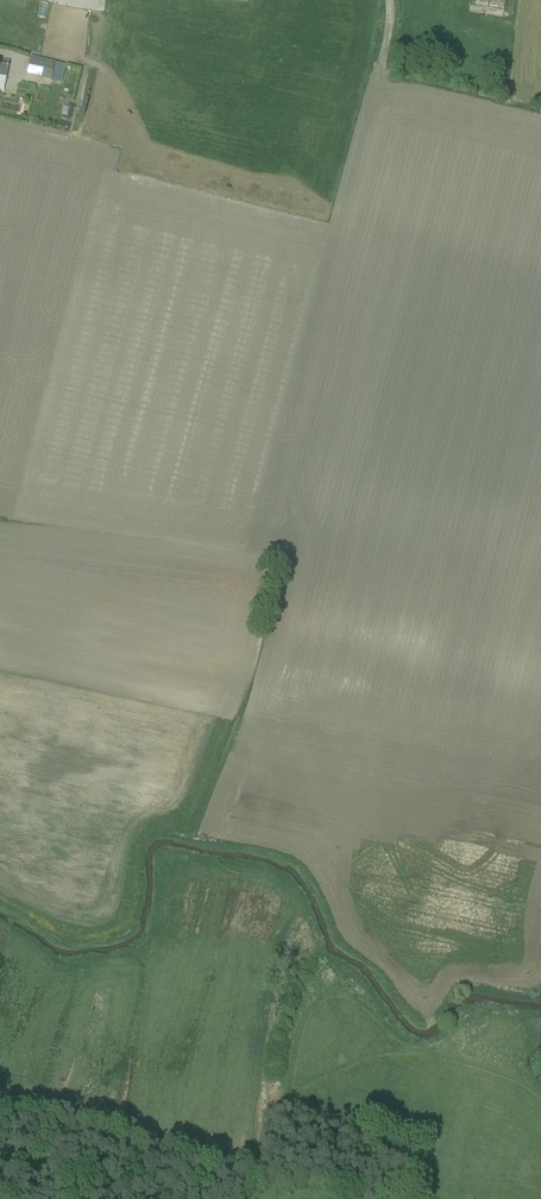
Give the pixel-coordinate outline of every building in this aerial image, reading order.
[(40,62),(37,76),(62,81),(65,67),(40,62)] [(0,66),(0,81),(7,82),(10,68),(0,66)]
